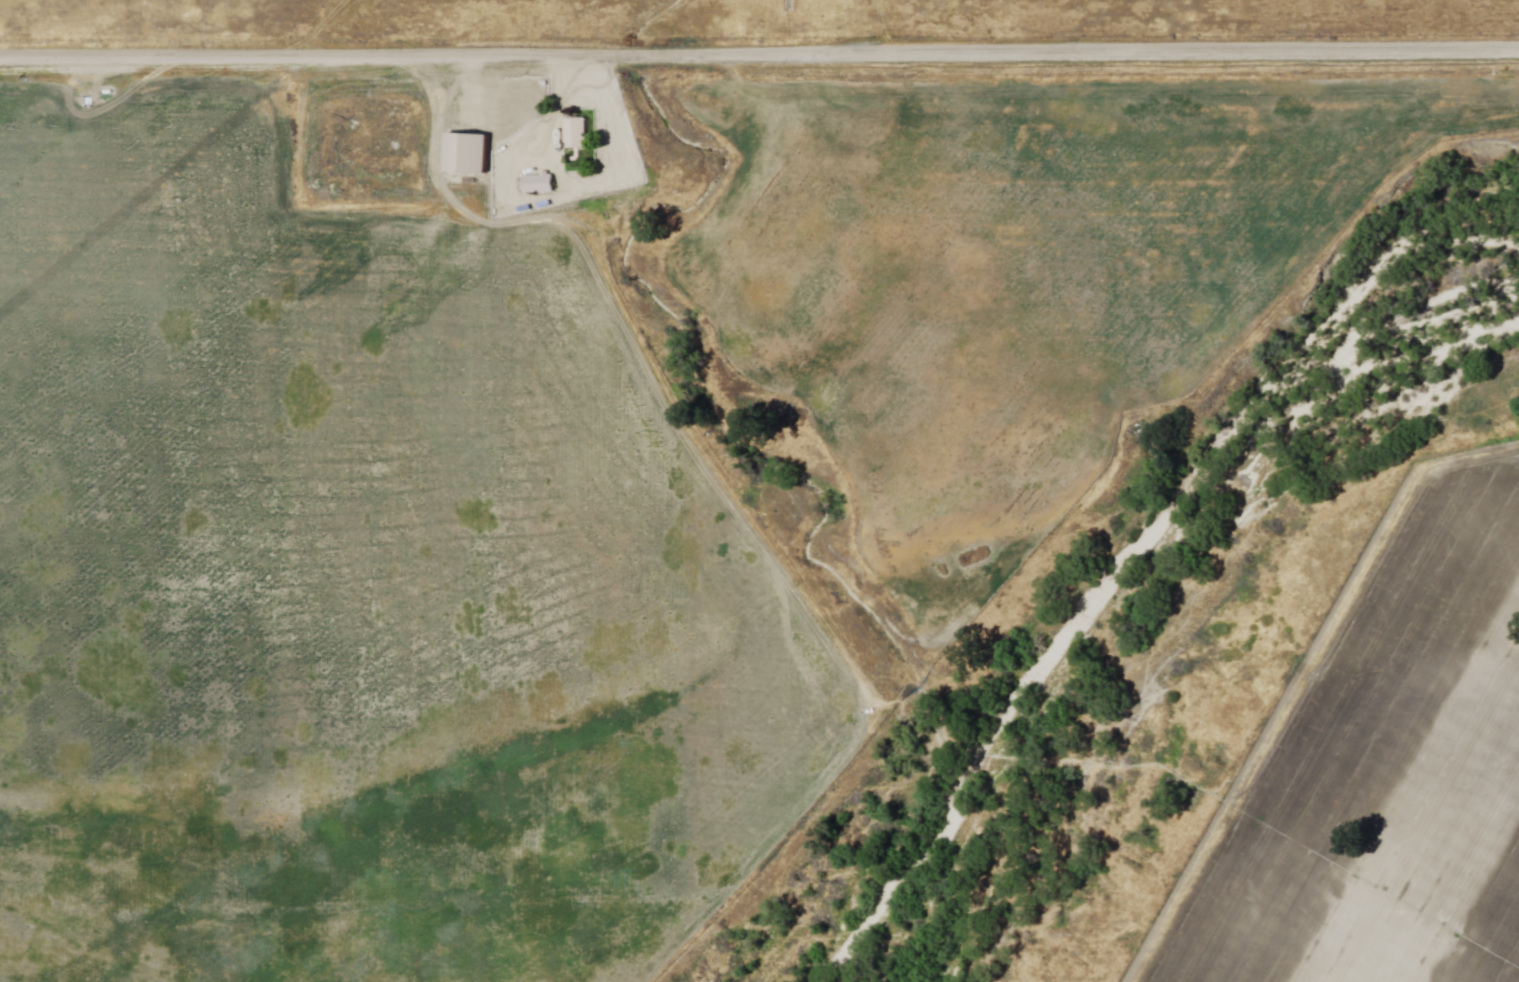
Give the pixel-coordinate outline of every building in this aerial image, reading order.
[(586,120),(569,120),(569,150),(586,150),(586,120)] [(489,137),(444,135),(442,175),(487,177),(489,137)] [(554,172),(557,191),(526,195),(523,176),(554,172)]
